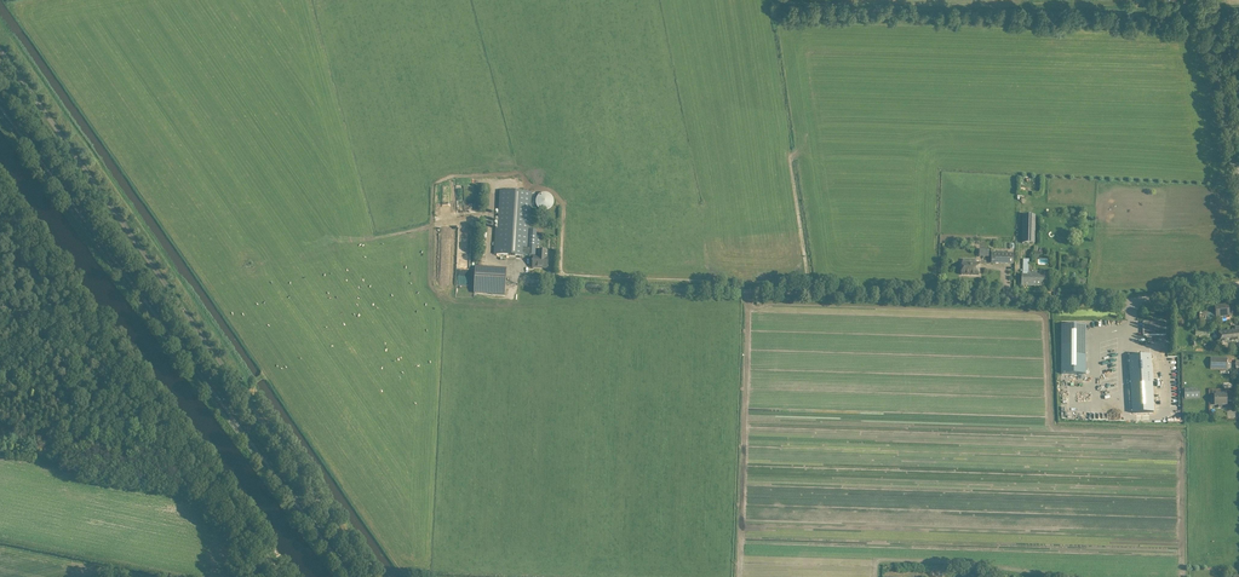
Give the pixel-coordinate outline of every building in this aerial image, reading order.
[(548,268),(548,253),(545,253),(545,256),(543,256),(544,251),(540,251),(541,235),(537,235),(537,229),(530,229),(532,192),(500,190),(497,230),(495,230),(494,254),(497,254),(528,256),(528,255),(534,255),(533,267),(548,268)] [(549,210),(552,208),(553,206),(554,203),(554,200),(553,197),(551,195),(548,193),(545,193),(542,193),(539,194),(537,197),(536,199),(536,202),(536,205),(538,208),(540,210),(543,211),(546,211),(549,210)] [(1035,244),(1035,215),(1023,215),(1022,243),(1035,244)] [(991,253),(991,263),(1013,264),(1014,253),(991,253)] [(962,262),(961,275),(979,275),(979,263),(975,263),(975,260),(963,260),(963,262),(962,262)] [(1044,286),(1044,275),(1033,275),(1034,264),(1029,264),(1029,275),(1022,274),(1021,285),(1033,286),(1044,286)] [(506,295),(507,268),(476,267),(474,293),(506,295)] [(1217,318),(1230,316),(1229,306),(1216,307),(1217,318)] [(1062,325),(1061,374),(1086,374),(1086,326),(1062,325)] [(1235,327),(1235,331),(1219,332),(1220,344),(1238,342),(1238,326),(1235,327)] [(1210,336),(1210,327),(1196,327),(1195,336),(1210,336)] [(1138,356),(1129,356),(1130,374),(1134,374),(1134,379),(1130,379),(1132,413),(1154,412),(1151,355),(1142,356),(1142,357),(1138,357),(1138,356)] [(1229,370),(1229,360),(1213,359),(1212,370),(1229,370)] [(1184,400),(1200,399),(1199,388),(1184,389),(1184,400)] [(1214,395),(1210,395),(1211,405),(1215,405),(1218,405),(1218,407),(1222,407),(1222,405),(1227,405),(1227,401),(1232,401),(1232,392),(1226,392),(1226,395),(1221,395),(1221,392),(1215,392),(1215,395),(1214,395)]
